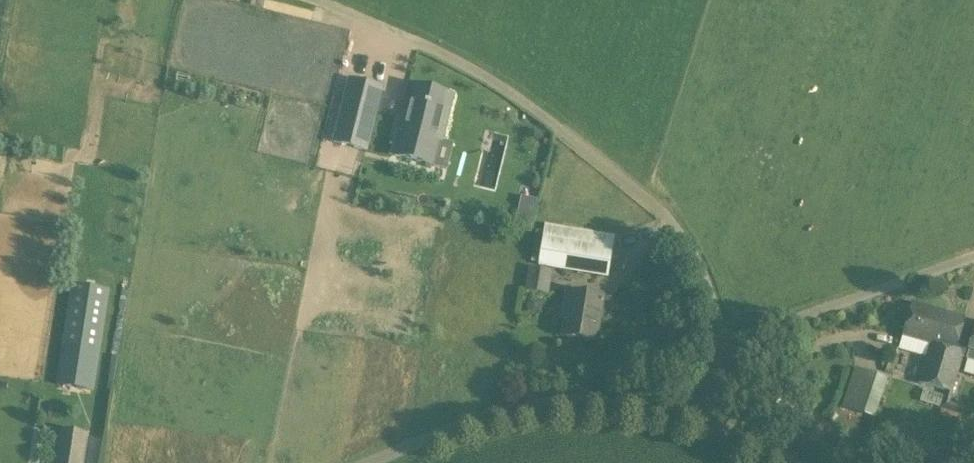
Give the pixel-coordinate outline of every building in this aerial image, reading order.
[(382,88),(350,80),(334,142),(366,150),(382,88)] [(441,143),(453,96),(410,85),(398,131),(401,132),(395,156),(432,165),(438,142),(441,143)] [(534,223),(537,198),(524,197),(521,221),(534,223)] [(538,264),(538,265),(607,277),(614,236),(544,226),(543,231),(535,230),(531,263),(538,264)] [(524,292),(548,296),(552,271),(528,268),(524,292)] [(109,290),(71,284),(55,385),(93,391),(109,290)] [(596,342),(604,298),(566,292),(563,310),(566,311),(561,337),(596,342)] [(961,354),(955,352),(965,319),(913,306),(904,336),(929,344),(917,383),(952,394),(963,358),(960,357),(961,354)] [(843,407),(871,417),(885,379),(855,369),(843,407)] [(87,433),(61,429),(55,462),(83,462),(87,433)]
